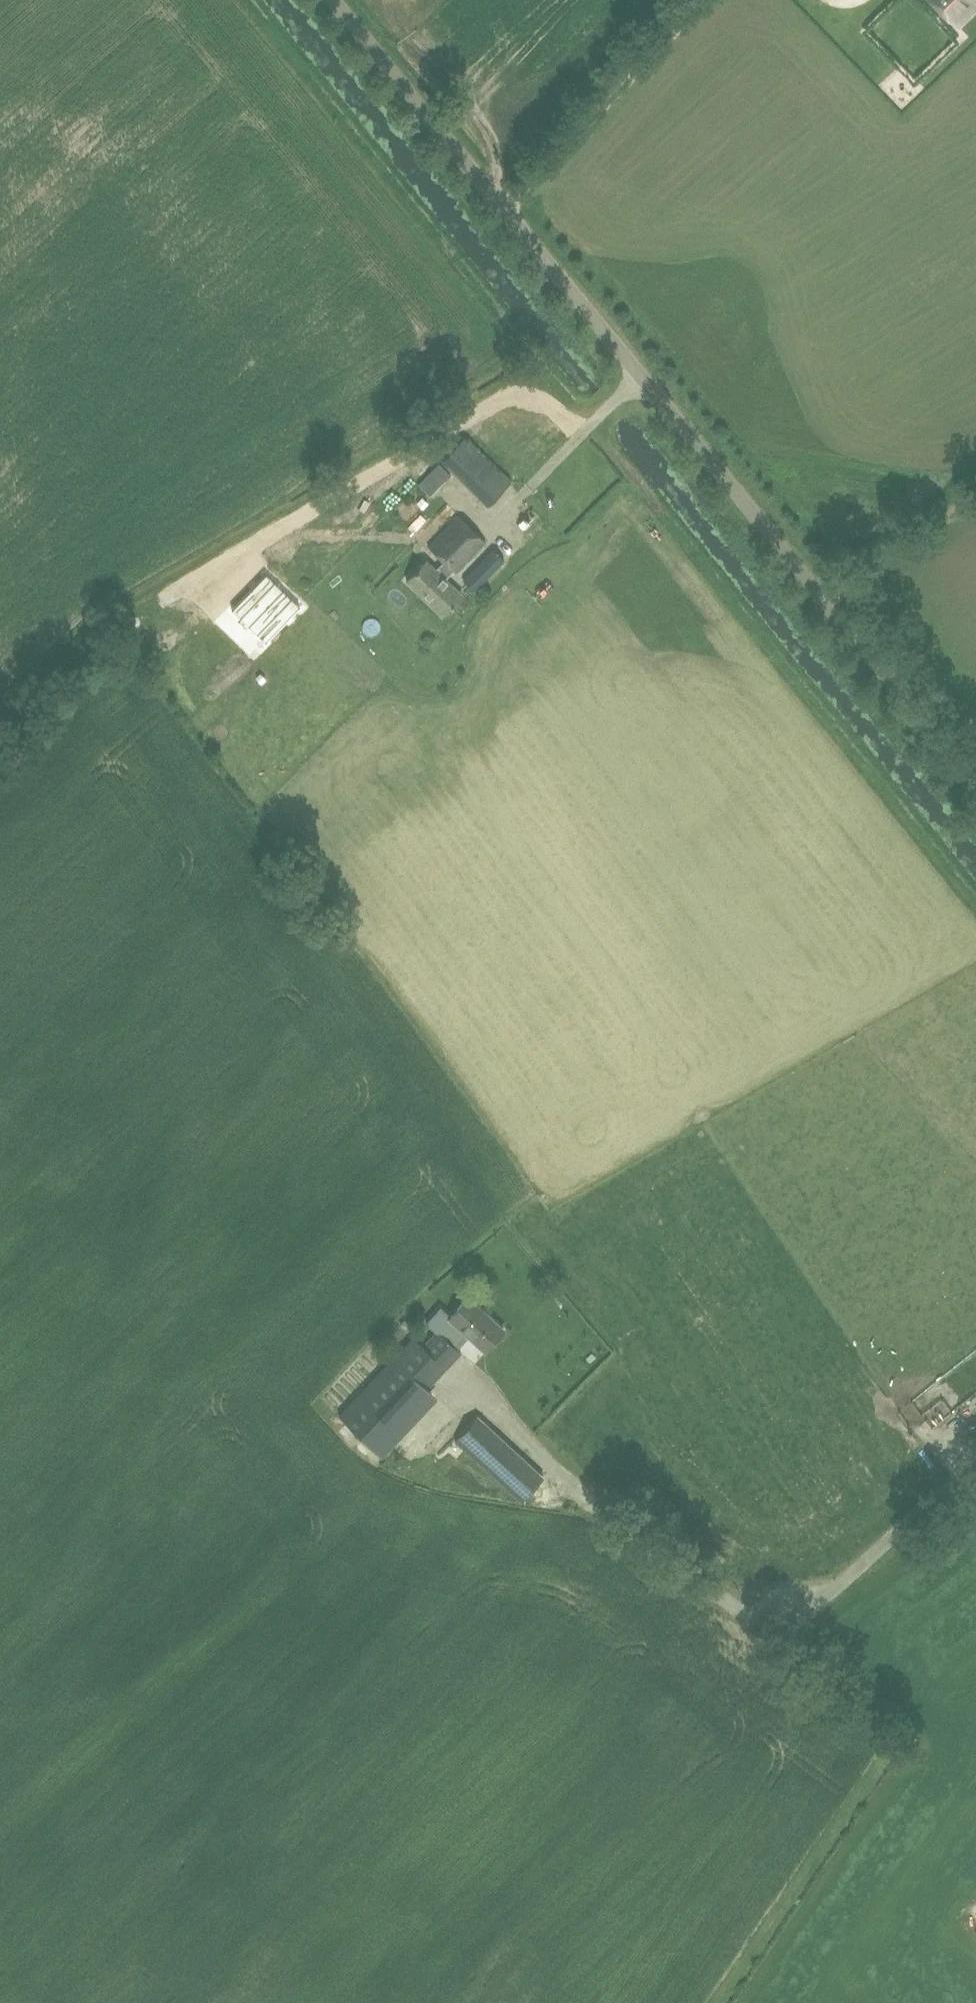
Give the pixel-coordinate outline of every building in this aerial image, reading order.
[(959,25),(975,8),(975,0),(933,0),(959,25)] [(463,438),(441,461),(487,506),(509,482),(463,438)] [(433,461),(411,481),(423,495),(445,475),(433,461)] [(486,542),(458,515),(428,545),(434,552),(421,566),(411,556),(384,584),(429,627),(456,599),(438,582),(451,568),(456,573),(486,542)] [(492,549),(463,579),(475,590),(504,560),(492,549)] [(426,1322),(436,1331),(423,1344),(414,1336),(395,1356),(427,1387),(461,1351),(453,1344),(466,1331),(485,1349),(503,1329),(468,1296),(450,1315),(440,1307),(426,1322)] [(427,1387),(395,1356),(339,1414),(381,1455),(437,1396),(427,1387)] [(542,1476),(476,1416),(454,1440),(521,1499),(542,1476)]
